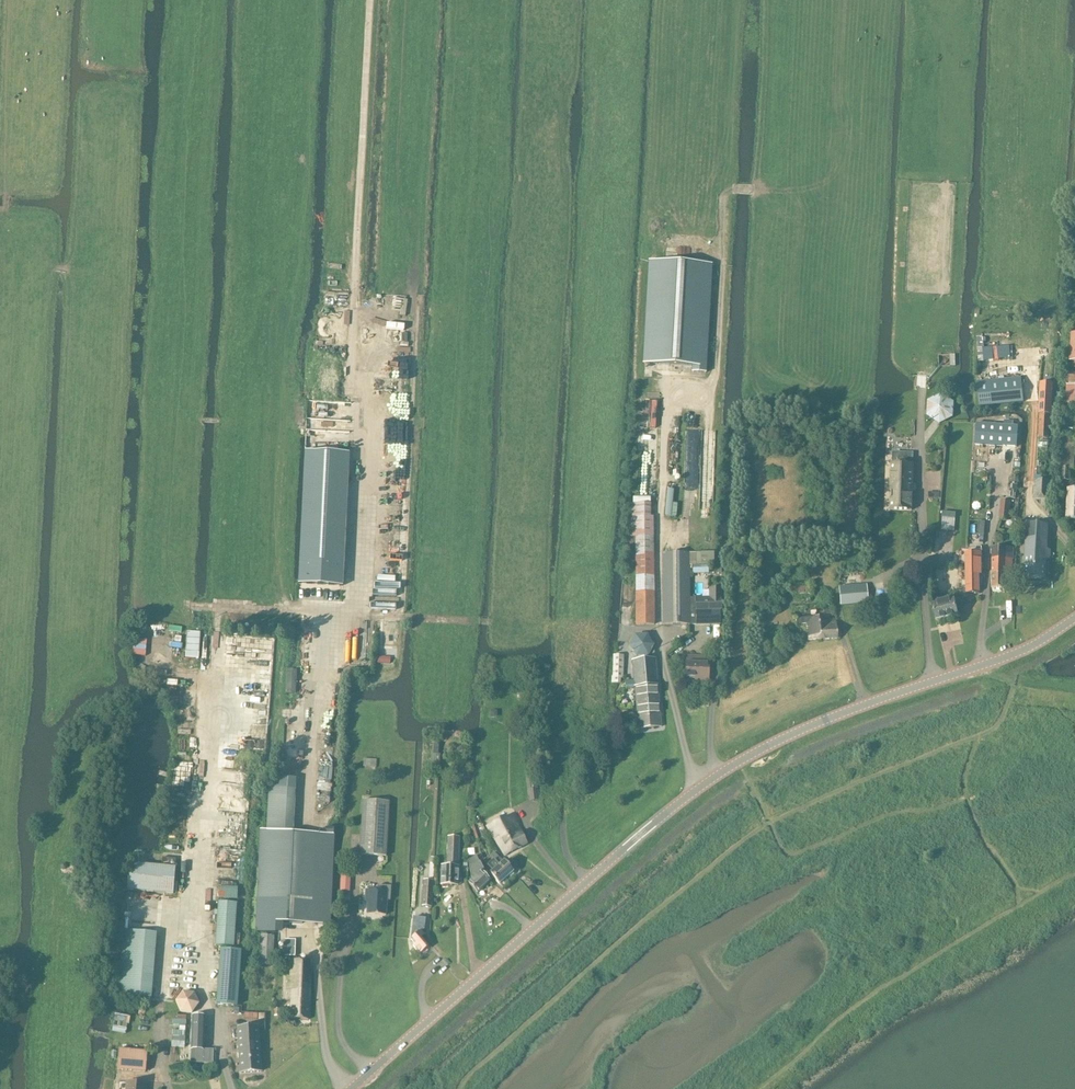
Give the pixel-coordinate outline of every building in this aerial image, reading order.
[(648,261),(643,364),(692,367),(691,372),(706,373),(706,367),(712,264),(648,261)] [(1066,381),(1074,381),(1074,372),(1067,371),(1067,372),(1066,381)] [(1013,385),(1001,386),(1003,404),(1021,403),(1020,384),(1013,385)] [(1065,404),(1074,404),(1074,385),(1066,385),(1065,404)] [(1041,386),(1038,438),(1048,438),(1051,386),(1041,386)] [(928,403),(927,418),(940,426),(953,419),(954,404),(941,396),(928,403)] [(974,424),(973,441),(1016,443),(1017,427),(974,424)] [(913,511),(914,455),(914,453),(893,452),(893,455),(892,510),(913,511)] [(1058,468),(1057,480),(1069,480),(1068,480),(1069,469),(1074,469),(1074,468),(1058,468)] [(1034,482),(1034,500),(1050,501),(1051,483),(1034,482)] [(665,516),(671,517),(674,490),(667,489),(665,516)] [(1068,489),(1067,496),(1066,521),(1074,521),(1074,489),(1068,489)] [(1001,500),(999,520),(1008,521),(1010,501),(1001,500)] [(325,512),(317,602),(345,603),(351,513),(325,512)] [(954,531),(955,519),(942,518),(941,530),(954,531)] [(1044,577),(1047,524),(1026,523),(1024,576),(1044,577)] [(636,552),(635,557),(636,625),(654,625),(653,557),(654,537),(636,537),(636,552)] [(976,553),(966,553),(967,593),(979,593),(979,575),(981,575),(981,553),(981,547),(976,547),(976,553)] [(1012,579),(1013,548),(992,548),(992,588),(1005,588),(1006,579),(1012,579)] [(663,625),(689,625),(716,624),(715,609),(696,609),(696,604),(689,604),(689,553),(662,553),(663,625)] [(707,566),(692,566),(692,574),(707,574),(707,566)] [(841,605),(867,603),(866,585),(839,588),(841,605)] [(936,621),(958,617),(955,601),(933,605),(936,621)] [(808,641),(821,640),(837,639),(836,622),(832,622),(831,605),(805,607),(806,615),(795,616),(795,617),(793,617),(793,620),(796,620),(796,625),(807,624),(808,641)] [(655,660),(649,661),(648,656),(655,645),(648,634),(635,635),(629,646),(635,657),(638,657),(639,662),(632,662),(638,729),(638,730),(661,727),(661,726),(655,660)] [(611,683),(614,683),(619,684),(619,678),(623,679),(624,655),(613,655),(613,678),(612,677),(611,683)] [(708,682),(708,663),(707,663),(707,658),(700,658),(700,663),(686,663),(685,679),(700,680),(700,682),(708,682)] [(489,712),(489,716),(492,718),(496,718),(499,714),(499,710),(496,708),(493,708),(489,712)] [(561,740),(551,741),(552,753),(562,753),(561,740)] [(363,767),(376,768),(376,760),(364,759),(363,767)] [(528,768),(530,790),(529,790),(530,800),(537,800),(536,789),(538,789),(534,767),(528,768)] [(296,780),(268,778),(266,831),(294,832),(296,780)] [(386,857),(389,802),(363,800),(359,855),(386,857)] [(506,856),(528,844),(525,839),(526,839),(525,837),(524,837),(517,823),(518,823),(518,822),(517,822),(513,815),(509,818),(508,816),(506,817),(488,826),(491,833),(496,840),(502,850),(502,851),(503,851),(506,856)] [(262,831),(257,932),(281,933),(282,923),(328,925),(332,834),(332,829),(325,828),(325,834),(294,832),(266,831),(262,831)] [(441,867),(440,885),(458,886),(459,867),(458,867),(458,861),(459,838),(448,838),(447,867),(441,867)] [(471,878),(473,879),(468,883),(478,893),(490,881),(481,872),(484,870),(476,856),(468,860),(471,878)] [(487,867),(492,872),(490,874),(500,884),(513,872),(512,872),(517,867),(511,860),(506,865),(498,857),(490,864),(487,867)] [(129,865),(127,892),(173,896),(175,869),(129,865)] [(341,875),(340,891),(349,891),(350,875),(341,875)] [(423,880),(422,907),(431,907),(433,881),(423,880)] [(367,891),(367,905),(366,914),(385,915),(386,901),(390,901),(391,887),(377,886),(377,891),(367,891)] [(233,947),(236,903),(218,902),(215,946),(233,947)] [(413,937),(411,940),(414,944),(413,945),(420,954),(428,947),(424,944),(429,940),(421,931),(422,930),(425,923),(418,920),(417,921),(413,936),(413,937)] [(123,930),(118,995),(151,998),(156,933),(123,930)] [(272,965),(274,936),(261,935),(259,965),(272,965)] [(295,956),(296,940),(285,939),(285,956),(295,956)] [(216,1005),(237,1006),(241,951),(221,949),(216,1005)] [(310,987),(311,962),(287,961),(285,1000),(291,1001),(291,1019),(308,1020),(309,992),(310,987)] [(182,992),(176,1001),(181,1012),(192,1013),(199,1003),(194,992),(182,992)] [(192,1016),(191,1049),(203,1049),(204,1016),(192,1016)] [(259,1026),(236,1028),(240,1074),(262,1073),(259,1026)] [(117,1069),(145,1072),(147,1052),(119,1050),(117,1069)]
